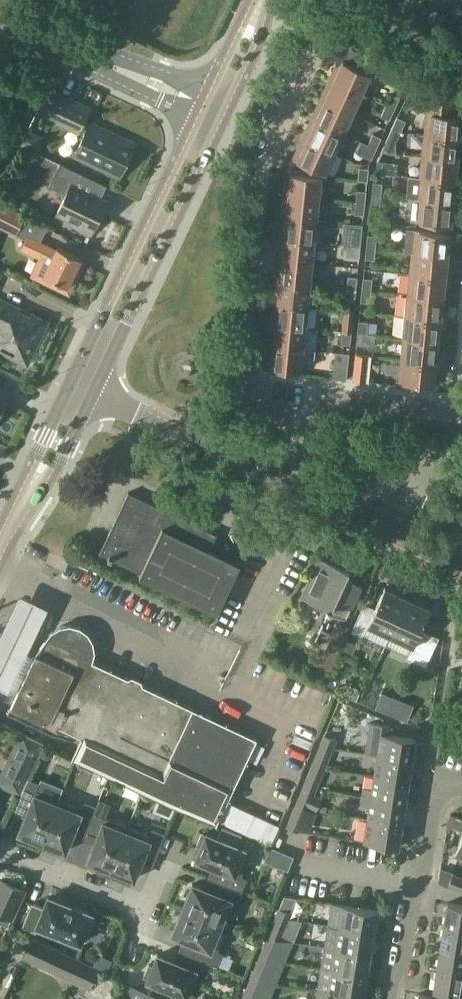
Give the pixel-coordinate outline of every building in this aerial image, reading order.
[(427,20),(440,27),(446,15),(433,9),(427,20)] [(355,65),(339,58),(330,78),(362,93),(371,74),(377,77),(384,61),(361,50),(355,65)] [(330,78),(320,98),(353,113),(362,93),(330,78)] [(48,89),(37,112),(79,133),(80,131),(85,134),(73,157),(118,178),(135,143),(85,119),(91,108),(69,97),(69,99),(48,89)] [(386,105),(394,109),(399,98),(391,94),(386,105)] [(344,132),(353,113),(320,98),(312,117),(344,132)] [(425,133),(460,137),(461,122),(461,115),(455,114),(456,101),(433,99),(428,104),(425,133)] [(390,119),(394,109),(386,105),(381,115),(390,119)] [(335,152),(344,132),(312,117),(302,137),(335,152)] [(397,117),(393,127),(401,131),(406,121),(397,117)] [(401,131),(393,127),(388,138),(396,142),(401,131)] [(373,133),(368,143),(377,147),(381,137),(373,133)] [(458,159),(460,137),(425,133),(423,155),(458,159)] [(325,173),(335,152),(302,137),(293,158),(325,173)] [(372,158),(377,147),(368,143),(363,155),(372,158)] [(456,180),(458,159),(423,155),(420,176),(456,180)] [(387,161),(378,160),(376,172),(386,173),(387,161)] [(64,198),(57,214),(58,214),(59,212),(73,219),(70,226),(91,236),(107,202),(76,187),(82,174),(59,163),(48,186),(62,193),(64,198)] [(360,167),(358,179),(367,180),(369,168),(360,167)] [(322,175),(286,172),(283,195),(319,199),(322,175)] [(454,202),(456,180),(420,176),(420,177),(409,176),(407,197),(418,198),(418,199),(454,202)] [(382,183),(373,182),(372,194),(381,195),(382,183)] [(356,202),(365,203),(366,191),(357,190),(356,202)] [(380,206),(381,195),(372,194),(371,205),(380,206)] [(317,219),(319,199),(283,195),(281,216),(317,219)] [(451,224),(454,202),(418,199),(416,221),(451,224)] [(364,214),(365,203),(356,202),(355,213),(364,214)] [(15,233),(24,216),(0,203),(0,225),(15,233)] [(67,286),(80,258),(57,247),(56,250),(40,243),(48,227),(24,215),(24,216),(15,233),(15,234),(26,239),(22,249),(50,263),(44,275),(67,286)] [(317,219),(281,216),(281,221),(275,221),(273,237),(279,237),(315,241),(316,229),(326,230),(327,220),(317,219)] [(404,250),(412,251),(448,255),(451,232),(406,227),(404,250)] [(353,233),(351,244),(360,245),(361,234),(353,233)] [(368,234),(366,246),(376,247),(377,235),(368,234)] [(313,263),(315,241),(279,237),(277,259),(313,263)] [(360,245),(351,244),(347,244),(346,256),(359,257),(360,245)] [(376,247),(366,246),(365,258),(375,259),(376,247)] [(412,251),(410,273),(446,277),(448,255),(412,251)] [(310,284),(313,263),(277,259),(275,280),(310,284)] [(410,273),(408,294),(444,298),(446,277),(410,273)] [(347,288),(356,289),(357,277),(348,276),(347,288)] [(372,278),(363,277),(362,289),(371,290),(372,278)] [(308,305),(310,284),(275,280),(272,302),(308,305)] [(355,300),(356,289),(347,288),(346,299),(355,300)] [(371,290),(362,289),(361,301),(370,302),(371,290)] [(442,319),(444,298),(408,294),(406,316),(442,319)] [(1,299),(0,301),(0,327),(1,327),(0,329),(0,352),(26,364),(47,321),(1,299)] [(272,302),(270,323),(306,327),(308,305),(272,302)] [(344,319),(343,331),(352,332),(354,310),(345,309),(344,319)] [(406,316),(403,337),(439,341),(442,319),(406,316)] [(359,320),(357,332),(375,334),(376,322),(359,320)] [(318,328),(306,327),(270,323),(268,345),(304,348),(316,350),(318,328)] [(352,332),(343,331),(341,342),(350,343),(352,332)] [(375,334),(357,332),(356,344),(373,346),(375,334)] [(437,362),(439,341),(403,337),(401,358),(437,362)] [(316,350),(304,348),(268,345),(266,367),(301,371),(303,360),(310,361),(315,358),(316,350)] [(350,353),(335,352),(333,378),(347,379),(350,353)] [(370,355),(356,354),(355,363),(369,364),(370,355)] [(435,384),(437,362),(401,358),(399,381),(435,384)] [(0,383),(0,404),(8,387),(0,383)] [(218,612),(230,587),(240,564),(239,563),(238,565),(213,553),(221,536),(219,535),(218,538),(129,495),(130,493),(128,492),(99,553),(101,554),(102,552),(141,571),(139,576),(140,577),(141,575),(164,586),(218,610),(217,612),(218,612)] [(347,574),(349,570),(337,565),(338,561),(319,556),(301,596),(326,607),(326,608),(329,610),(328,614),(346,619),(362,586),(347,574)] [(390,634),(408,597),(385,587),(373,612),(362,607),(352,631),(363,636),(368,624),(390,634)] [(0,631),(0,685),(8,689),(46,605),(18,593),(0,631)] [(431,608),(408,597),(390,634),(413,645),(408,657),(426,665),(437,642),(419,633),(431,608)] [(331,635),(333,635),(318,668),(329,673),(350,627),(339,622),(337,621),(331,635)] [(83,738),(72,758),(164,803),(167,803),(217,824),(257,738),(93,660),(95,651),(93,641),(88,632),(80,626),(70,624),(60,625),(52,631),(46,638),(39,655),(38,655),(10,712),(55,733),(59,726),(83,738)] [(341,693),(356,700),(361,689),(346,682),(341,693)] [(412,705),(382,693),(377,706),(407,718),(412,705)] [(366,753),(378,755),(412,760),(416,738),(387,733),(388,725),(371,722),(366,753)] [(20,733),(0,775),(0,785),(20,794),(44,745),(20,733)] [(325,735),(322,743),(333,748),(337,740),(325,735)] [(322,743),(313,764),(325,769),(333,748),(322,743)] [(409,782),(412,760),(378,755),(374,777),(409,782)] [(317,787),(325,769),(313,764),(306,782),(317,787)] [(406,804),(409,782),(374,777),(373,789),(364,787),(363,797),(368,798),(406,804)] [(19,832),(43,842),(61,799),(37,789),(39,783),(29,778),(15,805),(28,810),(19,832)] [(314,795),(317,787),(306,782),(297,802),(309,807),(317,810),(317,811),(333,813),(334,809),(332,807),(319,805),(322,798),(314,795)] [(370,806),(368,819),(402,825),(406,804),(368,798),(363,797),(361,805),(370,806)] [(82,808),(61,799),(43,842),(65,851),(74,829),(87,834),(101,800),(99,799),(96,806),(85,801),(82,808)] [(88,860),(112,870),(129,827),(105,817),(111,804),(101,800),(87,834),(97,838),(88,860)] [(299,831),(309,807),(297,802),(287,826),(299,831)] [(448,826),(461,831),(461,820),(450,815),(449,816),(449,817),(448,826)] [(399,847),(402,825),(368,819),(365,842),(399,847)] [(150,835),(129,827),(112,870),(134,879),(143,857),(154,861),(165,833),(153,828),(150,835)] [(197,845),(201,847),(196,859),(218,868),(214,878),(242,890),(247,878),(242,876),(252,851),(206,833),(206,835),(202,833),(197,845)] [(453,874),(448,886),(461,891),(461,878),(453,874)] [(11,919),(21,898),(25,889),(1,878),(0,880),(0,914),(11,919)] [(183,908),(228,926),(221,923),(231,899),(238,902),(242,890),(214,878),(214,879),(219,881),(215,892),(193,883),(183,908)] [(90,918),(92,913),(49,896),(44,908),(32,903),(23,926),(36,931),(38,926),(80,942),(82,938),(86,939),(94,919),(90,918)] [(444,925),(461,928),(461,905),(448,902),(444,925)] [(329,926),(339,927),(374,933),(378,910),(332,903),(329,926)] [(218,951),(228,926),(183,908),(172,934),(194,943),(190,953),(218,965),(223,953),(218,951)] [(280,908),(276,917),(288,921),(291,913),(280,908)] [(285,930),(288,921),(276,917),(273,925),(285,930)] [(444,925),(441,946),(461,949),(461,928),(444,925)] [(371,954),(374,933),(339,927),(336,949),(371,954)] [(100,968),(32,937),(22,957),(90,988),(100,968)] [(441,946),(438,967),(461,971),(461,949),(441,946)] [(371,955),(371,954),(336,949),(325,947),(322,968),(367,975),(369,965),(371,965),(373,956),(371,955)] [(263,948),(260,957),(272,961),(275,953),(263,948)] [(218,965),(190,953),(190,954),(184,951),(180,963),(158,954),(153,966),(149,964),(144,976),(148,978),(147,980),(193,998),(203,973),(207,975),(212,963),(218,965)] [(268,970),(272,961),(260,957),(256,965),(268,970)] [(461,994),(461,971),(438,967),(434,990),(461,994)] [(365,987),(367,975),(322,968),(319,989),(364,996),(366,996),(368,987),(365,987)] [(244,996),(251,998),(256,998),(259,993),(247,988),(244,996)] [(364,996),(319,989),(317,998),(364,998),(364,996)]
